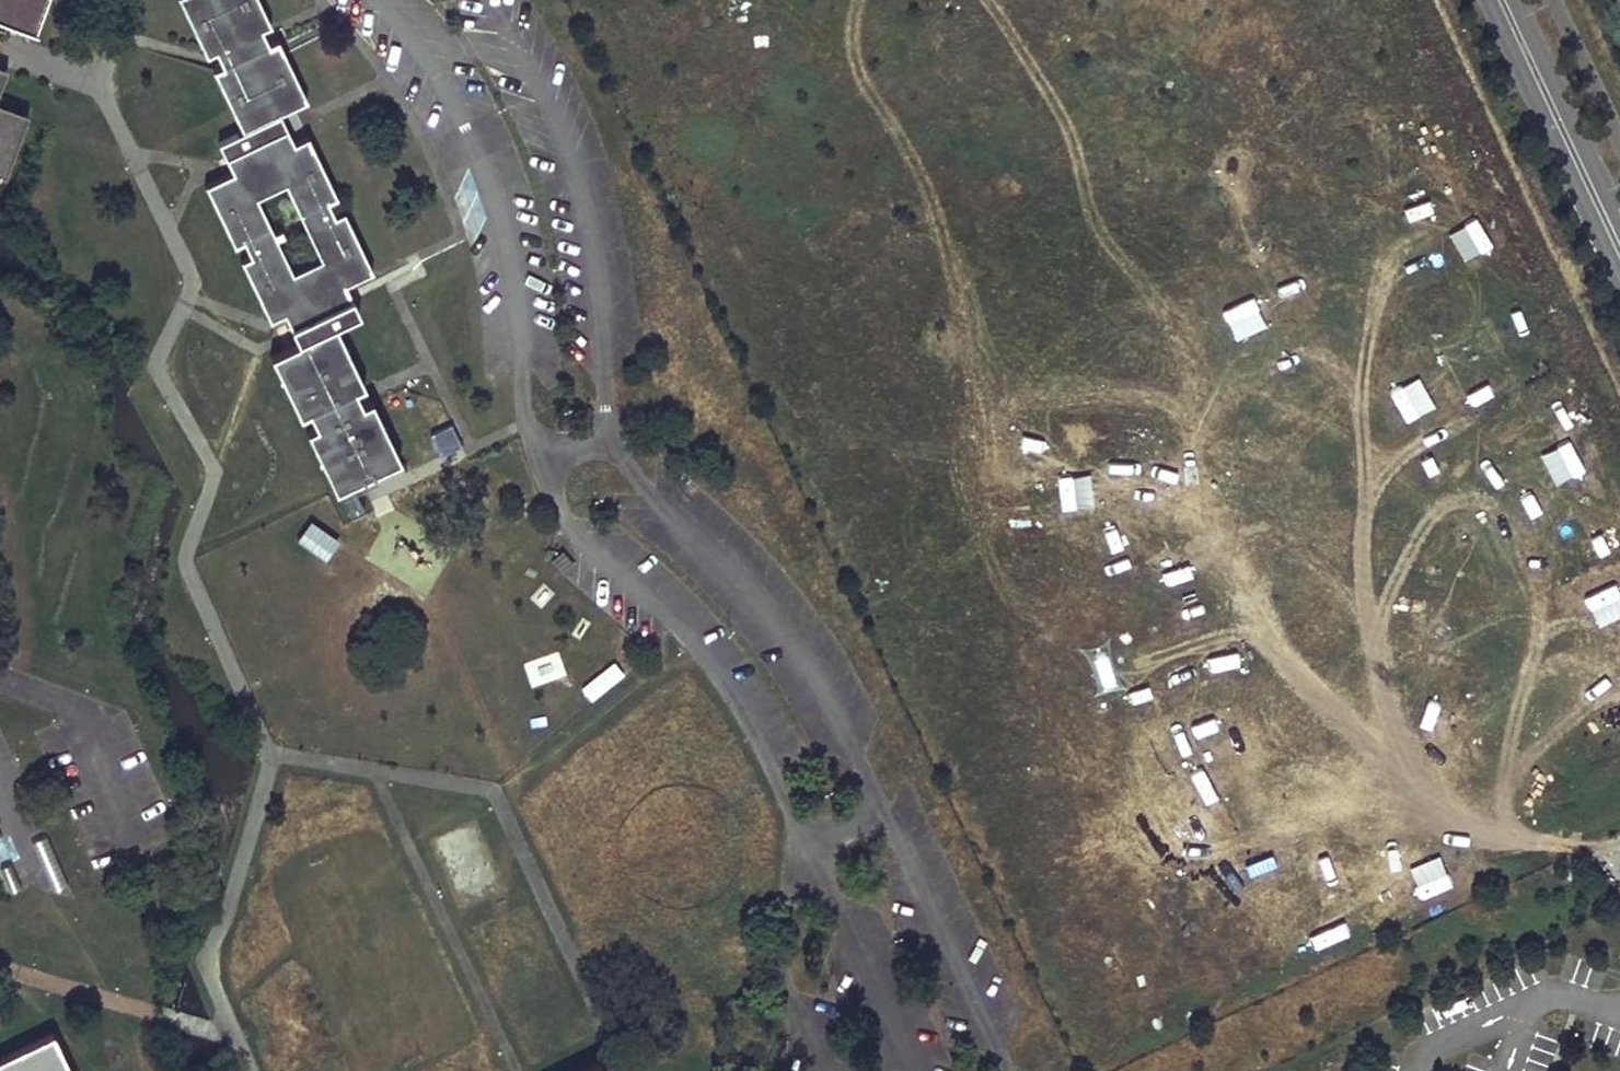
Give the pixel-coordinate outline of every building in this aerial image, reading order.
[(13,14),(28,6),(30,0),(0,0),(0,9),(13,14)] [(257,0),(177,0),(204,55),(213,51),(219,64),(210,68),(239,129),(215,141),(224,159),(229,170),(202,183),(231,243),(240,239),(247,254),(238,258),(266,318),(281,311),(289,328),(295,340),(267,353),(297,415),(305,411),(312,425),(303,430),(332,490),(397,459),(367,398),(358,403),(355,396),(352,388),(361,384),(332,324),(356,312),(350,298),(342,282),(369,270),(340,209),(332,212),(326,199),(333,195),(304,134),(290,140),(285,129),(277,112),(303,99),(274,37),(266,41),(263,36),(259,27),(268,23),(257,0)] [(2,174),(25,111),(0,102),(0,174),(2,174)] [(451,459),(444,444),(426,452),(433,467),(451,459)] [(309,518),(296,538),(324,557),(338,537),(309,518)] [(49,1035),(0,1058),(0,1070),(66,1070),(49,1035)] [(598,1062),(579,1070),(602,1070),(598,1062)]
